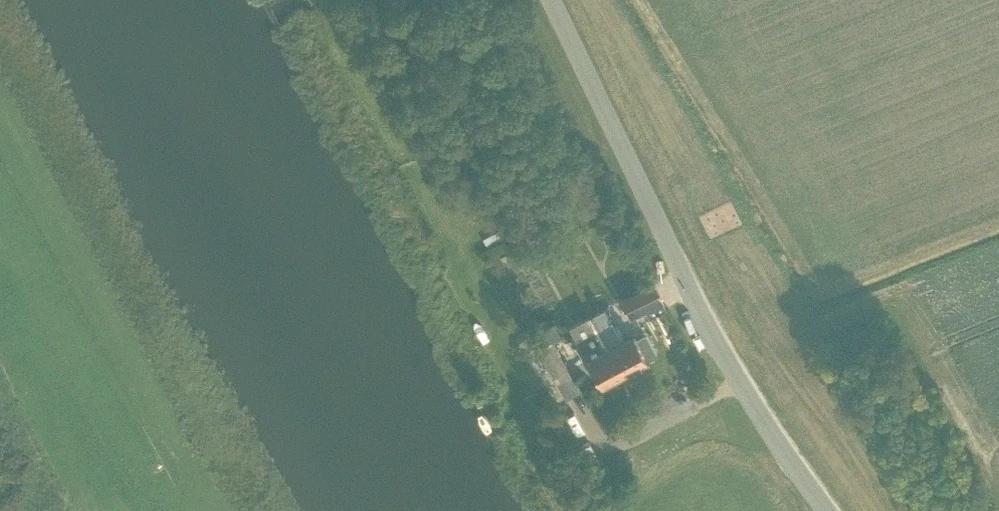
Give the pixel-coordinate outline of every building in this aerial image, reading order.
[(561,214),(548,222),(555,233),(568,225),(561,214)] [(604,234),(615,229),(610,218),(599,223),(604,234)] [(655,283),(630,295),(637,308),(661,296),(655,283)] [(594,314),(625,374),(649,361),(647,358),(654,355),(655,351),(647,337),(643,336),(637,339),(636,337),(623,344),(605,308),(594,314)] [(625,374),(594,314),(581,321),(582,322),(574,327),(590,359),(588,360),(602,386),(625,374)] [(542,319),(521,331),(527,342),(548,330),(542,319)] [(538,349),(554,377),(569,369),(553,341),(538,349)]
